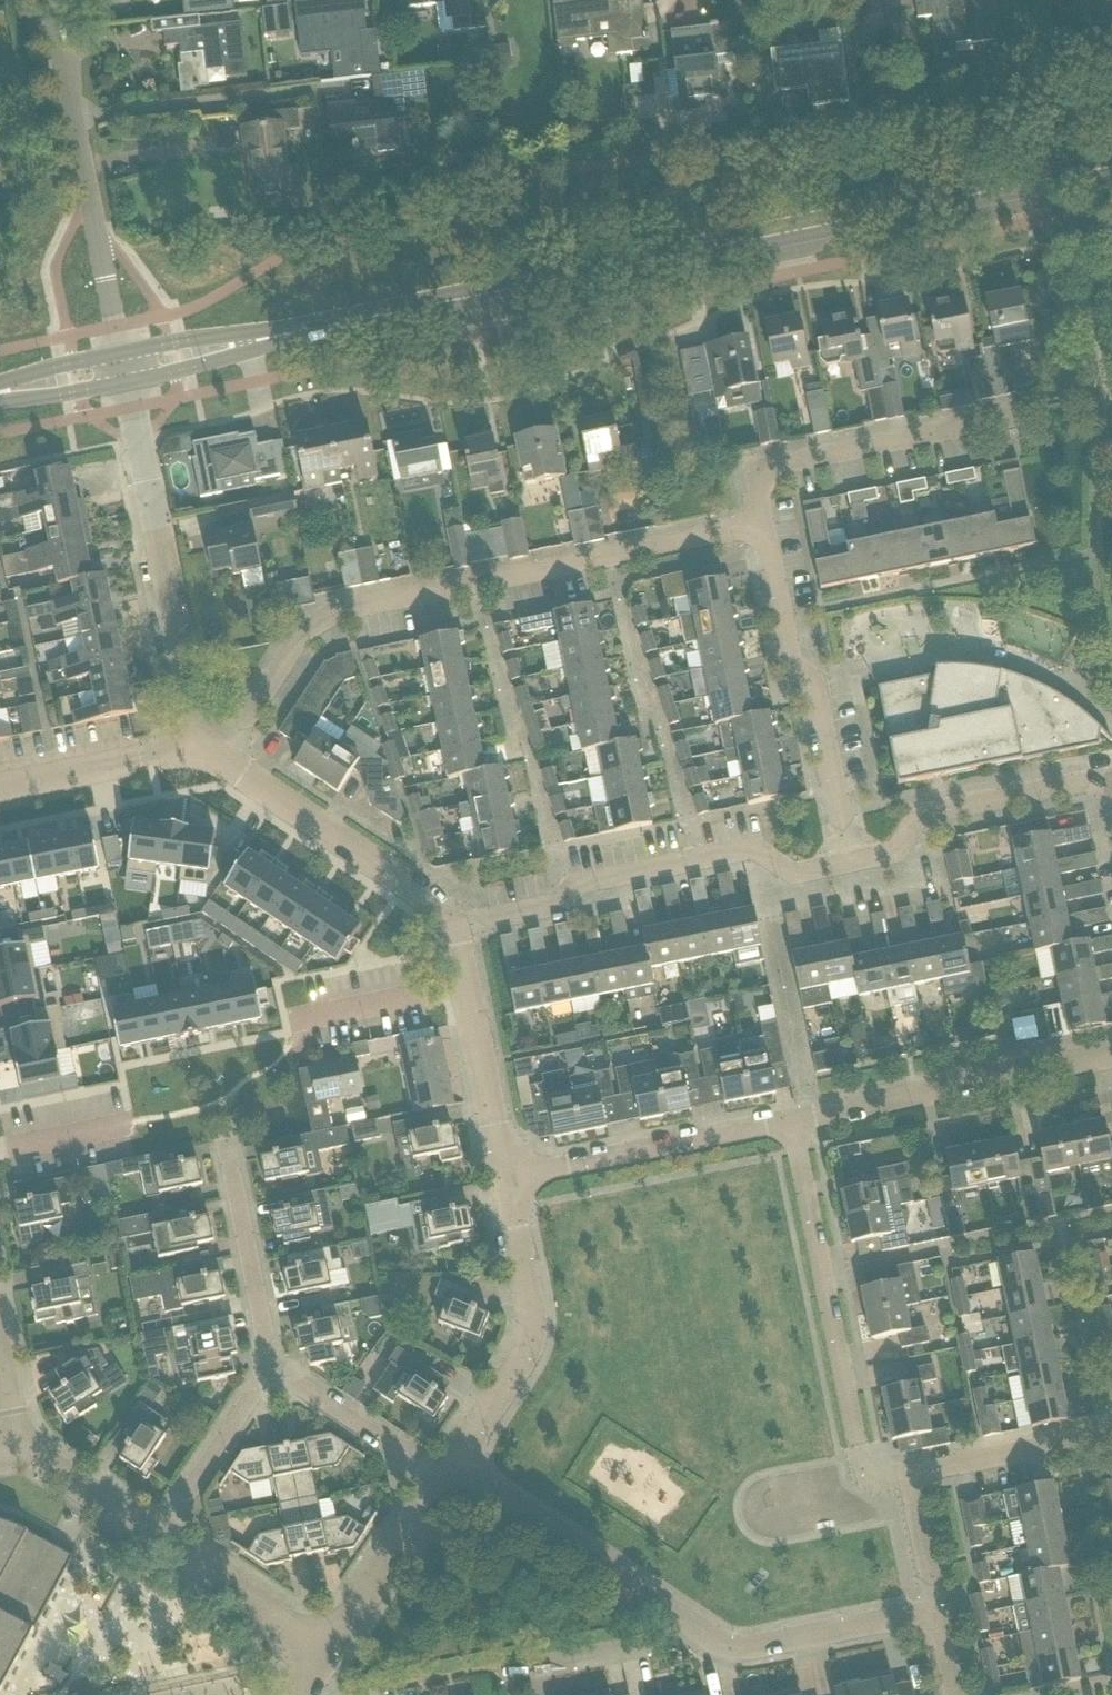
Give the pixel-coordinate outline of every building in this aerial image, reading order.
[(268,8),(283,7),(282,0),(267,0),(268,8)] [(294,2),(301,56),(343,52),(344,67),(363,65),(364,78),(372,77),(380,76),(378,52),(375,30),(357,32),(355,16),(366,14),(365,0),(309,0),(294,2)] [(407,8),(436,5),(439,29),(443,33),(487,28),(485,12),(483,0),(406,0),(407,8)] [(577,47),(576,41),(606,38),(608,56),(648,51),(642,0),(570,0),(552,2),(558,49),(577,47)] [(937,1),(915,3),(917,19),(932,17),(937,61),(957,58),(956,46),(994,41),(989,0),(937,0),(937,1)] [(268,8),(261,9),(265,35),(291,32),(288,6),(283,7),(268,8)] [(209,87),(208,85),(225,83),(224,79),(247,76),(241,23),(201,27),(200,17),(151,22),(152,34),(163,33),(165,47),(180,46),(184,89),(209,87)] [(675,70),(667,71),(670,98),(678,97),(680,115),(701,112),(699,100),(720,97),(717,66),(735,64),(730,24),(670,31),(675,70)] [(806,88),(808,107),(849,102),(842,42),(770,50),(775,92),(806,88)] [(505,45),(491,46),(494,70),(508,68),(505,45)] [(275,52),(266,53),(267,60),(276,59),(275,52)] [(426,70),(403,73),(406,104),(429,102),(426,70)] [(356,103),(329,106),(335,150),(376,146),(377,152),(396,150),(393,119),(391,104),(375,106),(356,108),(356,103)] [(243,130),(246,154),(248,153),(253,195),(282,191),(283,195),(287,197),(298,195),(302,191),(300,169),(296,166),(286,167),(282,132),(299,130),(297,110),(247,116),(248,129),(243,130)] [(985,299),(996,349),(998,348),(1036,340),(1030,312),(1024,313),(1019,292),(985,299)] [(972,348),(961,297),(929,304),(939,354),(972,348)] [(866,320),(868,336),(871,336),(878,371),(879,371),(890,369),(888,361),(918,355),(907,302),(876,309),(878,318),(866,320)] [(871,336),(868,336),(860,338),(854,310),(819,317),(824,338),(816,340),(820,360),(826,366),(838,364),(841,356),(845,355),(847,364),(854,362),(861,393),(866,391),(873,423),(888,420),(882,387),(883,387),(879,371),(878,371),(871,336)] [(766,325),(777,377),(794,374),(793,369),(807,366),(798,318),(766,325)] [(705,347),(715,394),(719,410),(733,407),(760,401),(747,338),(705,347)] [(1001,363),(998,348),(996,349),(983,351),(984,356),(986,366),(992,398),(1008,395),(1001,363)] [(992,398),(986,366),(984,356),(966,360),(968,370),(975,402),(992,398)] [(931,359),(919,363),(926,386),(938,383),(931,359)] [(897,384),(883,387),(882,387),(888,420),(904,417),(897,384)] [(805,395),(814,435),(831,432),(823,391),(805,395)] [(754,414),(761,446),(779,442),(772,410),(754,414)] [(605,471),(602,460),(620,456),(622,467),(638,463),(632,435),(617,438),(613,417),(579,424),(589,474),(605,471)] [(366,424),(331,431),(338,470),(340,470),(357,466),(360,479),(376,476),(366,424)] [(515,437),(525,485),(564,477),(555,429),(515,437)] [(338,470),(331,431),(296,438),(307,490),(342,483),(340,470),(338,470)] [(238,434),(192,443),(196,458),(192,459),(200,498),(222,493),(219,481),(253,474),(255,481),(280,476),(273,442),(258,445),(255,433),(239,436),(238,434)] [(393,438),(401,482),(442,474),(436,441),(422,444),(420,433),(393,438)] [(189,436),(181,438),(185,453),(192,451),(189,436)] [(489,487),(491,495),(505,493),(503,484),(493,436),(462,443),(470,477),(473,491),(489,487)] [(282,440),(273,442),(280,476),(289,474),(282,440)] [(1035,547),(1020,470),(1017,460),(1000,463),(1001,464),(1003,474),(1002,474),(1007,499),(990,502),(993,516),(1001,554),(1035,547)] [(17,507),(75,495),(69,468),(36,475),(39,491),(15,496),(15,493),(0,496),(0,511),(9,509),(17,507)] [(973,469),(959,472),(961,483),(975,480),(973,469)] [(961,483),(959,472),(945,475),(947,486),(961,483)] [(924,479),(910,482),(912,493),(927,490),(924,479)] [(912,493),(910,482),(896,485),(898,496),(912,493)] [(876,489),(861,492),(863,503),(878,500),(876,489)] [(863,503),(861,492),(847,495),(849,506),(863,503)] [(248,502),(251,519),(280,513),(281,517),(298,514),(294,493),(248,502)] [(44,514),(47,530),(86,522),(83,504),(77,505),(75,495),(17,507),(19,519),(44,514)] [(855,583),(847,545),(830,549),(823,510),(822,510),(820,500),(803,504),(805,514),(818,579),(819,579),(821,589),(839,586),(855,583)] [(598,507),(582,510),(589,543),(605,540),(598,507)] [(0,511),(0,522),(11,520),(9,509),(0,511)] [(589,543),(582,510),(567,514),(574,546),(589,543)] [(993,516),(969,520),(977,558),(1001,554),(993,516)] [(509,558),(509,561),(528,557),(520,519),(502,523),(503,528),(509,558)] [(969,520),(944,525),(952,563),(977,558),(969,520)] [(86,550),(84,541),(90,540),(86,522),(47,530),(50,547),(27,551),(27,553),(1,558),(4,567),(86,550)] [(252,524),(204,534),(212,572),(232,568),(233,575),(241,574),(244,589),(264,585),(252,524)] [(944,525),(920,530),(928,568),(952,563),(944,525)] [(446,530),(454,567),(454,570),(472,567),(471,564),(465,536),(463,527),(446,530)] [(503,528),(465,536),(471,564),(509,558),(503,528)] [(920,530),(896,535),(903,573),(928,568),(920,530)] [(896,535),(871,540),(879,578),(903,573),(896,535)] [(871,540),(847,545),(855,583),(879,578),(871,540)] [(373,547),(354,551),(361,586),(380,582),(373,547)] [(58,586),(71,583),(70,582),(92,579),(92,577),(86,550),(4,567),(6,579),(55,568),(58,586)] [(361,586),(354,551),(338,554),(345,589),(361,586)] [(681,617),(730,607),(730,606),(727,591),(732,588),(730,578),(724,579),(724,578),(693,585),(690,572),(660,578),(665,601),(673,600),(676,618),(681,617)] [(39,617),(53,615),(111,603),(105,575),(92,577),(92,579),(70,582),(71,583),(74,598),(50,603),(51,608),(34,611),(35,618),(39,617)] [(5,603),(9,624),(20,622),(16,601),(5,603)] [(79,621),(82,637),(116,630),(111,603),(53,615),(55,624),(55,626),(79,621)] [(596,633),(593,618),(598,615),(596,605),(591,606),(591,605),(554,613),(554,614),(548,615),(550,625),(556,624),(559,641),(596,634),(596,633)] [(686,644),(692,643),(735,635),(735,634),(732,619),(738,616),(735,605),(730,606),(730,607),(681,617),(686,644)] [(631,609),(636,627),(647,624),(641,606),(631,609)] [(53,615),(39,617),(41,627),(55,624),(53,615)] [(20,622),(9,624),(14,650),(25,648),(20,622)] [(49,661),(51,672),(104,662),(122,658),(116,630),(82,637),(85,654),(62,658),(49,661)] [(462,661),(460,645),(465,643),(463,632),(457,633),(457,632),(420,640),(420,642),(415,643),(416,652),(422,651),(426,669),(463,661),(462,661)] [(602,661),(599,646),(604,643),(602,632),(596,633),(596,634),(559,641),(559,642),(554,643),(556,652),(561,651),(565,668),(565,669),(602,661)] [(497,636),(503,654),(513,651),(508,633),(497,636)] [(639,636),(645,654),(656,651),(650,633),(639,636)] [(741,661),(738,646),(743,643),(741,633),(735,634),(735,635),(692,643),(694,652),(700,651),(704,670),(741,662),(741,661)] [(336,656),(337,658),(337,657),(345,682),(345,681),(359,677),(351,653),(336,656)] [(325,662),(316,675),(339,690),(345,682),(337,657),(337,658),(326,663),(325,662)] [(90,676),(93,692),(127,685),(122,658),(104,662),(51,672),(53,683),(90,676)] [(468,688),(465,673),(471,670),(468,660),(468,659),(462,661),(463,661),(426,669),(420,670),(422,679),(427,678),(431,696),(468,689),(468,688)] [(607,688),(604,673),(610,670),(608,659),(602,661),(565,669),(559,670),(561,680),(567,679),(570,696),(607,689),(607,688)] [(363,664),(368,682),(379,678),(373,660),(363,664)] [(506,663),(511,681),(522,677),(516,660),(506,663)] [(648,663),(654,681),(665,677),(659,660),(648,663)] [(746,689),(743,674),(749,671),(747,660),(741,661),(741,662),(704,670),(698,671),(700,680),(706,679),(709,697),(747,689),(746,689)] [(931,666),(931,667),(935,667),(934,676),(878,687),(892,759),(893,759),(898,784),(915,781),(915,782),(932,779),(932,778),(940,776),(941,777),(1098,745),(1098,744),(1100,731),(1110,743),(1111,741),(1103,731),(1093,722),(1083,712),(1074,706),(1059,696),(1043,687),(1027,680),(1008,673),(989,669),(970,666),(951,665),(931,666)] [(35,694),(31,675),(16,678),(20,697),(35,694)] [(316,675),(308,686),(332,702),(339,690),(316,675)] [(127,685),(93,692),(96,708),(73,712),(76,725),(133,713),(127,685)] [(308,686),(301,698),(324,713),(332,702),(308,686)] [(514,690),(520,708),(531,704),(525,686),(514,690)] [(657,690),(663,708),(673,704),(667,686),(657,690)] [(371,690),(377,708),(388,705),(382,687),(371,690)] [(474,715),(471,700),(476,698),(474,687),(468,688),(468,689),(431,696),(431,697),(426,697),(428,707),(433,706),(437,723),(474,716),(474,715)] [(613,716),(610,700),(615,698),(613,687),(607,688),(607,689),(570,696),(562,698),(564,709),(573,708),(576,723),(613,716)] [(715,725),(726,723),(731,722),(731,721),(752,717),(752,716),(749,701),(755,698),(752,688),(746,689),(747,689),(709,697),(704,698),(706,708),(711,706),(715,725)] [(301,698),(293,710),(316,725),(322,717),(324,713),(301,698)] [(673,704),(663,708),(668,725),(679,722),(673,704)] [(47,707),(51,730),(62,728),(57,705),(47,707)] [(295,764),(316,778),(338,745),(338,746),(345,735),(346,734),(322,717),(316,725),(293,710),(278,732),(292,742),(298,733),(310,741),(295,764)] [(523,717),(529,734),(540,731),(534,713),(523,717)] [(771,726),(776,723),(774,713),(769,714),(769,713),(752,716),(752,717),(731,721),(731,722),(726,723),(728,733),(733,732),(737,749),(774,742),(774,741),(771,726)] [(22,717),(25,735),(41,732),(38,714),(22,717)] [(397,731),(391,714),(380,717),(386,735),(397,731)] [(479,743),(476,728),(482,725),(480,714),(474,715),(474,716),(437,723),(431,724),(433,734),(439,733),(442,751),(479,744),(479,743)] [(619,743),(615,728),(621,725),(619,714),(613,716),(576,723),(576,724),(571,725),(573,735),(578,734),(582,752),(598,749),(597,749),(619,744),(619,743)] [(11,738),(9,726),(0,728),(0,740),(11,738)] [(540,731),(529,734),(535,752),(545,749),(540,731)] [(338,745),(316,778),(338,793),(353,770),(359,774),(370,805),(379,802),(382,812),(381,812),(400,825),(405,817),(388,765),(345,735),(338,746),(338,745)] [(597,749),(598,749),(603,776),(640,768),(637,753),(643,750),(641,739),(635,740),(619,743),(619,744),(597,749)] [(739,761),(742,777),(780,769),(779,769),(776,754),(782,751),(780,740),(774,741),(774,742),(737,749),(723,752),(726,764),(739,761)] [(674,744),(680,762),(691,759),(685,741),(674,744)] [(383,745),(388,763),(399,760),(393,742),(383,745)] [(485,771),(482,755),(487,753),(485,743),(485,742),(479,743),(479,744),(442,751),(436,752),(439,762),(444,761),(448,779),(459,777),(464,776),(464,775),(485,771)] [(399,760),(388,763),(394,781),(405,777),(399,760)] [(699,783),(712,781),(709,765),(697,767),(699,783)] [(507,795),(504,780),(509,778),(507,767),(502,768),(502,767),(485,771),(464,775),(464,776),(459,777),(461,787),(466,786),(470,803),(507,796),(507,795)] [(603,776),(609,804),(646,796),(646,795),(643,780),(648,778),(646,767),(640,768),(603,776)] [(541,771),(546,789),(557,786),(551,768),(541,771)] [(683,771),(689,789),(700,786),(694,768),(683,771)] [(782,781),(787,778),(785,768),(779,769),(780,769),(742,777),(737,778),(739,788),(744,787),(748,805),(785,798),(782,781)] [(513,823),(509,808),(515,805),(513,794),(507,795),(507,796),(470,803),(458,806),(461,820),(473,818),(475,831),(513,824),(513,823)] [(646,796),(609,804),(596,807),(602,834),(614,832),(652,824),(648,808),(654,805),(652,794),(646,795),(646,796)] [(692,798),(697,816),(708,812),(702,794),(692,798)] [(407,798),(413,816),(424,813),(419,799),(419,798),(418,795),(407,798)] [(428,795),(419,798),(419,799),(424,813),(433,811),(428,795)] [(549,798),(555,816),(566,812),(560,795),(549,798)] [(422,843),(432,839),(443,836),(435,810),(433,811),(424,813),(413,816),(422,843)] [(133,821),(127,872),(155,876),(157,865),(156,865),(161,826),(160,825),(135,822),(133,821)] [(558,825),(564,843),(574,839),(569,821),(558,825)] [(518,852),(515,835),(521,832),(518,822),(513,823),(513,824),(475,831),(470,832),(472,842),(477,841),(481,859),(518,852)] [(161,826),(156,865),(157,865),(181,868),(182,868),(187,829),(188,829),(189,828),(160,824),(160,825),(161,826)] [(181,868),(179,882),(208,886),(215,832),(214,832),(214,833),(188,829),(187,829),(182,868),(181,868)] [(92,830),(70,835),(78,874),(100,870),(92,830)] [(1012,841),(1018,869),(1055,862),(1052,848),(1070,844),(1067,830),(1050,834),(1049,833),(1012,841)] [(70,835),(49,839),(57,878),(78,874),(70,835)] [(117,837),(102,840),(107,865),(122,862),(117,837)] [(49,839),(28,843),(36,882),(57,878),(49,839)] [(432,839),(422,843),(428,861),(438,857),(432,839)] [(28,843),(7,847),(15,886),(36,882),(28,843)] [(0,848),(0,889),(15,886),(7,847),(0,848)] [(952,883),(963,881),(972,879),(966,851),(946,855),(952,883)] [(257,859),(247,852),(224,887),(247,903),(275,861),(261,852),(257,859)] [(1018,869),(1023,897),(1061,890),(1060,888),(1058,875),(1075,871),(1073,858),(1055,862),(1018,869)] [(293,883),(284,877),(289,871),(275,861),(247,903),(269,918),(293,883)] [(716,876),(725,915),(732,952),(761,947),(754,909),(738,912),(731,873),(716,876)] [(963,881),(952,883),(951,883),(953,894),(965,892),(963,881)] [(301,888),(293,883),(269,918),(291,933),(319,891),(306,882),(301,888)] [(1023,897),(1029,925),(1064,918),(1066,916),(1063,902),(1081,900),(1078,885),(1060,888),(1061,890),(1023,897)] [(337,913),(329,907),(333,901),(319,891),(291,933),(313,948),(337,913)] [(694,903),(697,921),(698,920),(705,958),(732,952),(725,915),(711,918),(707,900),(694,903)] [(209,918),(216,907),(209,902),(202,913),(209,918)] [(926,904),(933,942),(934,942),(941,980),(942,980),(945,993),(973,988),(986,985),(982,964),(979,964),(968,967),(962,937),(944,941),(943,936),(946,936),(939,902),(926,904)] [(666,909),(670,926),(678,964),(705,958),(698,920),(697,921),(683,923),(680,906),(666,909)] [(216,923),(224,912),(216,907),(209,918),(216,923)] [(98,908),(85,911),(87,919),(100,917),(98,908)] [(190,916),(188,908),(175,910),(177,919),(190,916)] [(1090,927),(1110,922),(1107,909),(1087,914),(1090,927)] [(55,910),(42,912),(43,921),(57,919),(55,910)] [(177,919),(175,910),(162,913),(164,922),(177,919)] [(85,911),(71,913),(73,922),(87,919),(85,911)] [(642,932),(645,948),(650,969),(678,964),(670,926),(656,929),(653,911),(639,914),(642,932)] [(42,912),(28,915),(30,924),(43,921),(42,912)] [(336,964),(344,953),(350,957),(359,944),(353,940),(360,928),(337,913),(313,948),(336,964)] [(906,948),(889,951),(889,947),(891,946),(884,913),(871,916),(878,954),(879,954),(886,991),(890,1009),(903,1006),(899,988),(914,985),(906,948)] [(1034,953),(1051,950),(1051,949),(1072,944),(1069,930),(1087,926),(1084,913),(1066,916),(1064,918),(1029,925),(1034,953)] [(114,914),(100,917),(102,930),(116,927),(114,914)] [(610,917),(617,954),(618,954),(626,991),(624,991),(626,1002),(655,996),(652,986),(649,969),(650,969),(645,948),(631,951),(623,914),(610,917)] [(229,931),(236,920),(229,915),(221,926),(229,931)] [(0,921),(0,922),(2,929),(15,927),(13,918),(0,921)] [(236,936),(243,925),(236,920),(229,931),(236,936)] [(201,921),(193,923),(196,941),(205,939),(201,921)] [(193,923),(174,926),(178,944),(196,941),(193,923)] [(0,950),(0,979),(35,971),(35,970),(30,946),(47,942),(44,928),(18,933),(20,946),(0,950)] [(133,928),(120,930),(122,939),(135,936),(133,928)] [(248,944),(256,933),(248,928),(241,939),(248,944)] [(902,931),(906,948),(914,985),(941,980),(934,942),(933,942),(920,945),(916,928),(902,931)] [(828,986),(855,981),(848,943),(833,946),(830,929),(816,931),(819,949),(820,949),(828,986)] [(256,949),(263,938),(256,933),(248,944),(256,949)] [(828,986),(820,949),(819,949),(806,952),(802,934),(789,937),(792,955),(791,955),(799,992),(803,1010),(831,1003),(828,986)] [(233,942),(222,935),(217,942),(228,950),(233,942)] [(1051,950),(1056,977),(1094,969),(1091,955),(1109,951),(1106,938),(1088,941),(1072,944),(1051,949),(1051,950)] [(590,959),(590,960),(598,997),(624,991),(626,991),(618,954),(617,954),(604,957),(600,939),(587,942),(590,959)] [(855,981),(858,997),(886,991),(879,954),(878,954),(865,957),(861,939),(848,942),(848,943),(855,981)] [(268,958),(275,947),(268,942),(261,953),(268,958)] [(563,965),(562,965),(570,1003),(598,997),(590,960),(576,962),(573,945),(559,948),(563,965)] [(275,963),(283,952),(275,947),(268,958),(275,963)] [(535,971),(542,1008),(570,1003),(562,965),(549,968),(545,950),(532,953),(535,971)] [(288,971),(295,960),(288,955),(280,966),(288,971)] [(542,1008),(535,971),(521,973),(518,956),(504,959),(508,976),(507,976),(515,1014),(542,1008)] [(108,957),(94,960),(98,980),(112,977),(108,957)] [(295,976),(302,965),(295,960),(288,971),(295,976)] [(1062,1004),(1100,997),(1099,996),(1097,983),(1111,979),(1111,969),(1111,965),(1094,969),(1056,977),(1062,1004)] [(0,979),(0,1007),(31,1001),(34,1014),(60,1008),(57,994),(46,996),(41,969),(35,970),(35,971),(0,979)] [(262,1020),(260,1007),(268,1006),(265,991),(257,993),(254,981),(230,986),(238,1025),(262,1020)] [(206,991),(214,1030),(238,1025),(230,986),(206,991)] [(206,1031),(214,1030),(206,991),(183,995),(191,1036),(206,1033),(206,1031)] [(1111,1008),(1111,994),(1099,996),(1100,997),(1062,1004),(1045,1008),(1051,1039),(1051,1041),(1070,1037),(1069,1033),(1105,1025),(1102,1010),(1111,1008)] [(159,1000),(167,1039),(176,1038),(176,1039),(191,1036),(183,995),(159,1000)] [(82,996),(64,999),(65,1007),(84,1004),(82,996)] [(136,1005),(144,1044),(167,1039),(159,1000),(136,1005)] [(664,1023),(710,1019),(708,1000),(662,1005),(664,1023)] [(136,1005),(111,1010),(119,1049),(144,1044),(136,1005)] [(37,1027),(10,1032),(10,1033),(11,1033),(16,1058),(16,1059),(57,1050),(57,1052),(66,1050),(61,1024),(63,1023),(60,1008),(34,1014),(37,1027)] [(851,1022),(853,1035),(859,1065),(872,1062),(870,1055),(863,1020),(851,1022)] [(762,1037),(739,1042),(750,1098),(776,1093),(770,1066),(785,1063),(779,1036),(776,1023),(760,1026),(762,1037)] [(586,1025),(576,1027),(579,1040),(599,1037),(597,1026),(590,1028),(586,1025)] [(576,1031),(555,1036),(557,1047),(578,1042),(576,1031)] [(750,1098),(739,1042),(733,1043),(732,1039),(713,1043),(714,1049),(699,1052),(705,1079),(719,1076),(725,1103),(750,1098)] [(401,1047),(414,1113),(453,1105),(440,1040),(401,1047)] [(109,1041),(96,1043),(99,1056),(112,1054),(109,1041)] [(370,1056),(367,1042),(350,1045),(353,1059),(355,1059),(370,1056)] [(812,1055),(816,1073),(844,1067),(841,1049),(812,1055)] [(16,1058),(14,1058),(20,1087),(22,1087),(22,1086),(61,1079),(62,1079),(57,1052),(57,1050),(16,1059),(16,1058)] [(700,1080),(694,1053),(678,1056),(661,1051),(659,1060),(654,1060),(653,1062),(656,1077),(657,1077),(665,1116),(691,1110),(685,1083),(700,1080)] [(332,1128),(326,1101),(362,1093),(355,1059),(353,1059),(310,1068),(310,1069),(298,1071),(312,1133),(332,1128)] [(534,1075),(531,1059),(513,1062),(516,1079),(534,1075)] [(657,1077),(656,1077),(633,1082),(630,1066),(614,1069),(620,1097),(634,1094),(640,1121),(665,1116),(657,1077)] [(615,1098),(609,1070),(593,1073),(576,1069),(573,1078),(569,1079),(570,1088),(571,1088),(580,1133),(606,1128),(600,1101),(615,1098)] [(580,1133),(571,1088),(570,1088),(569,1079),(565,1079),(563,1072),(543,1076),(544,1083),(529,1086),(535,1114),(549,1111),(555,1138),(580,1133)] [(377,1096),(365,1099),(368,1111),(380,1109),(377,1096)] [(433,1127),(433,1129),(422,1132),(419,1117),(392,1122),(396,1138),(409,1136),(413,1159),(439,1154),(441,1163),(461,1159),(457,1136),(454,1136),(452,1126),(439,1128),(438,1126),(433,1127)] [(350,1124),(354,1142),(381,1136),(377,1119),(350,1124)] [(1103,1121),(1070,1128),(1078,1168),(1111,1161),(1103,1121)] [(1078,1168),(1070,1128),(1038,1134),(1046,1174),(1078,1168)] [(304,1150),(317,1148),(314,1133),(287,1139),(290,1152),(279,1154),(278,1152),(273,1153),(274,1155),(260,1158),(265,1183),(282,1179),(282,1182),(298,1179),(297,1176),(309,1174),(304,1150)] [(1012,1140),(979,1146),(987,1185),(1019,1179),(1012,1140)] [(839,1149),(841,1159),(853,1157),(851,1146),(839,1149)] [(987,1185),(979,1146),(946,1153),(954,1192),(987,1185)] [(186,1188),(202,1185),(197,1160),(184,1163),(183,1161),(178,1162),(179,1164),(168,1166),(165,1153),(121,1162),(124,1176),(141,1173),(143,1181),(156,1179),(159,1194),(170,1191),(171,1194),(186,1191),(186,1188)] [(113,1203),(105,1164),(89,1167),(91,1176),(96,1206),(113,1203)] [(841,1192),(846,1218),(885,1210),(885,1208),(901,1205),(896,1182),(909,1179),(906,1164),(865,1172),(868,1186),(841,1192)] [(89,1167),(74,1170),(75,1179),(91,1176),(89,1167)] [(15,1204),(17,1214),(14,1215),(21,1247),(46,1243),(42,1224),(63,1220),(60,1205),(73,1202),(68,1178),(41,1183),(44,1198),(33,1200),(33,1198),(28,1199),(28,1201),(15,1204)] [(318,1217),(331,1214),(326,1190),(298,1195),(301,1208),(290,1211),(290,1209),(285,1210),(285,1212),(272,1214),(277,1239),(283,1238),(284,1246),(311,1241),(309,1233),(320,1230),(318,1217)] [(1051,1191),(1035,1194),(1040,1220),(1056,1217),(1051,1191)] [(1098,1191),(1083,1194),(1086,1211),(1102,1207),(1098,1191)] [(1040,1220),(1035,1194),(1020,1197),(1026,1223),(1040,1220)] [(942,1197),(927,1200),(929,1209),(943,1206),(942,1197)] [(450,1210),(450,1212),(439,1214),(436,1199),(409,1205),(414,1231),(427,1228),(430,1241),(437,1240),(439,1249),(478,1241),(473,1218),(471,1218),(469,1208),(455,1211),(455,1209),(450,1210)] [(398,1200),(365,1207),(369,1226),(402,1220),(398,1200)] [(885,1210),(846,1218),(852,1243),(878,1237),(881,1252),(909,1246),(906,1230),(910,1213),(902,1211),(901,1205),(885,1208),(885,1210)] [(945,1212),(950,1238),(965,1235),(960,1209),(945,1212)] [(214,1241),(209,1217),(195,1219),(195,1217),(190,1218),(190,1220),(179,1223),(176,1210),(119,1222),(123,1240),(155,1234),(160,1259),(200,1251),(199,1244),(214,1241)] [(320,1289),(332,1287),(329,1273),(342,1270),(337,1246),(310,1252),(313,1265),(302,1267),(301,1265),(296,1266),(297,1268),(283,1271),(288,1296),(305,1293),(305,1295),(321,1292),(320,1289)] [(1087,1253),(1090,1272),(1101,1269),(1110,1268),(1107,1253),(1098,1255),(1098,1251),(1087,1253)] [(997,1261),(1003,1289),(1040,1282),(1034,1253),(997,1261)] [(209,1301),(225,1298),(220,1273),(207,1276),(204,1263),(129,1278),(134,1302),(161,1296),(165,1313),(184,1309),(183,1307),(193,1305),(194,1307),(209,1304),(209,1301)] [(861,1289),(866,1314),(905,1306),(921,1303),(912,1263),(885,1269),(888,1283),(861,1289)] [(32,1300),(36,1323),(56,1319),(55,1310),(81,1305),(76,1281),(89,1278),(86,1264),(59,1270),(62,1283),(50,1285),(49,1283),(45,1284),(45,1286),(32,1289),(34,1299),(32,1300)] [(32,1269),(37,1286),(51,1281),(45,1265),(32,1269)] [(1101,1269),(1090,1272),(1094,1291),(1105,1288),(1101,1269)] [(951,1280),(955,1299),(966,1297),(962,1278),(951,1280)] [(489,1315),(476,1310),(477,1309),(472,1307),(471,1309),(461,1305),(466,1290),(440,1281),(434,1296),(447,1301),(438,1323),(463,1333),(460,1341),(479,1348),(487,1326),(485,1326),(489,1315)] [(1003,1289),(1009,1317),(1046,1309),(1040,1282),(1003,1289)] [(966,1297),(955,1299),(959,1318),(969,1316),(968,1308),(966,1297)] [(380,1299),(361,1303),(363,1311),(374,1318),(384,1316),(380,1299)] [(343,1344),(340,1329),(354,1326),(352,1317),(349,1303),(322,1309),(324,1322),(313,1324),(313,1322),(308,1323),(308,1325),(295,1328),(300,1352),(307,1351),(310,1367),(336,1362),(333,1347),(332,1347),(332,1346),(343,1344)] [(905,1306),(866,1314),(871,1340),(898,1334),(901,1348),(929,1343),(925,1327),(910,1330),(905,1306)] [(1102,1327),(1111,1324),(1111,1322),(1109,1306),(1098,1308),(1102,1327)] [(1009,1317),(1014,1344),(1051,1337),(1046,1309),(1009,1317)] [(200,1323),(172,1328),(177,1352),(191,1350),(193,1364),(195,1364),(196,1367),(194,1368),(197,1384),(236,1377),(232,1359),(231,1360),(230,1356),(237,1355),(232,1330),(218,1333),(218,1331),(216,1319),(200,1323)] [(1102,1327),(1105,1345),(1111,1344),(1111,1324),(1102,1327)] [(140,1335),(145,1359),(169,1354),(164,1330),(140,1335)] [(957,1336),(961,1355),(972,1353),(968,1334),(957,1336)] [(1014,1344),(1020,1372),(1057,1364),(1051,1337),(1014,1344)] [(392,1363),(373,1391),(393,1404),(398,1396),(419,1410),(414,1417),(431,1429),(444,1409),(442,1408),(448,1399),(436,1391),(437,1390),(433,1387),(432,1388),(423,1382),(431,1370),(408,1354),(398,1348),(389,1362),(392,1363)] [(63,1388),(51,1395),(57,1405),(54,1406),(67,1426),(84,1415),(95,1408),(96,1407),(95,1405),(92,1399),(100,1394),(110,1387),(103,1376),(106,1374),(105,1372),(102,1368),(108,1365),(98,1350),(63,1357),(65,1367),(57,1372),(55,1373),(56,1375),(63,1385),(62,1386),(63,1388)] [(972,1353),(961,1355),(965,1374),(976,1372),(972,1353)] [(1020,1372),(1026,1399),(1063,1392),(1057,1364),(1020,1372)] [(882,1390),(887,1416),(926,1408),(921,1384),(936,1380),(933,1365),(906,1370),(909,1385),(882,1390)] [(974,1390),(977,1409),(988,1407),(984,1388),(974,1390)] [(1063,1392),(1026,1399),(1031,1428),(1068,1420),(1063,1392)] [(154,1429),(162,1418),(139,1403),(124,1425),(136,1434),(130,1443),(128,1442),(125,1446),(127,1448),(120,1459),(129,1465),(127,1467),(147,1480),(158,1463),(151,1458),(165,1436),(154,1429)] [(988,1407),(977,1409),(981,1428),(992,1426),(988,1407)] [(926,1408),(887,1416),(892,1441),(919,1435),(922,1450),(950,1444),(946,1428),(931,1432),(926,1408)] [(289,1444),(287,1445),(298,1501),(318,1497),(312,1471),(337,1466),(349,1448),(351,1449),(351,1448),(331,1435),(312,1438),(312,1441),(289,1446),(289,1444)] [(276,1492),(278,1504),(298,1501),(287,1445),(284,1445),(284,1447),(261,1451),(261,1449),(242,1452),(228,1473),(229,1474),(230,1473),(249,1484),(251,1497),(276,1492)] [(1105,1501),(1111,1500),(1111,1480),(1110,1471),(1101,1472),(1103,1482),(1101,1483),(1105,1501)] [(1016,1490),(1022,1518),(1059,1511),(1053,1482),(1016,1490)] [(318,1497),(298,1501),(309,1556),(312,1556),(312,1555),(335,1550),(335,1552),(354,1549),(368,1528),(367,1527),(366,1529),(348,1517),(323,1522),(318,1497)] [(986,1525),(980,1497),(961,1501),(967,1530),(978,1527),(986,1525)] [(298,1501),(278,1504),(283,1530),(259,1535),(247,1553),(245,1552),(245,1553),(265,1567),(284,1563),(283,1560),(306,1556),(307,1557),(309,1556),(298,1501)] [(1022,1518),(1027,1546),(1064,1538),(1059,1511),(1022,1518)] [(211,1534),(228,1530),(226,1518),(208,1521),(211,1534)] [(73,1556),(20,1528),(12,1525),(10,1529),(0,1526),(0,1692),(73,1556)] [(980,1538),(978,1528),(978,1527),(967,1530),(971,1548),(982,1546),(980,1538)] [(1027,1546),(1033,1573),(1058,1569),(1070,1567),(1064,1538),(1027,1546)] [(974,1565),(979,1584),(990,1582),(985,1563),(974,1565)] [(1007,1578),(1013,1606),(1063,1596),(1058,1569),(1033,1573),(1007,1578)] [(970,1596),(973,1615),(984,1613),(981,1594),(970,1596)] [(1018,1634),(1032,1631),(1069,1624),(1063,1596),(1013,1606),(1018,1634)] [(984,1613),(973,1615),(977,1634),(988,1631),(985,1618),(984,1613)] [(1032,1631),(1037,1659),(1075,1651),(1069,1624),(1032,1631)] [(994,1632),(989,1633),(990,1638),(1004,1636),(1002,1630),(1002,1629),(993,1631),(994,1632)] [(981,1651),(985,1670),(996,1668),(992,1649),(981,1651)] [(1075,1651),(1037,1659),(1025,1661),(1030,1690),(1080,1680),(1075,1651)] [(996,1668),(985,1670),(988,1689),(999,1686),(996,1668)] [(864,1686),(866,1694),(896,1694),(891,1672),(862,1678),(864,1686)] [(864,1686),(861,1686),(860,1680),(838,1685),(840,1691),(835,1692),(836,1694),(866,1694),(864,1686)]
